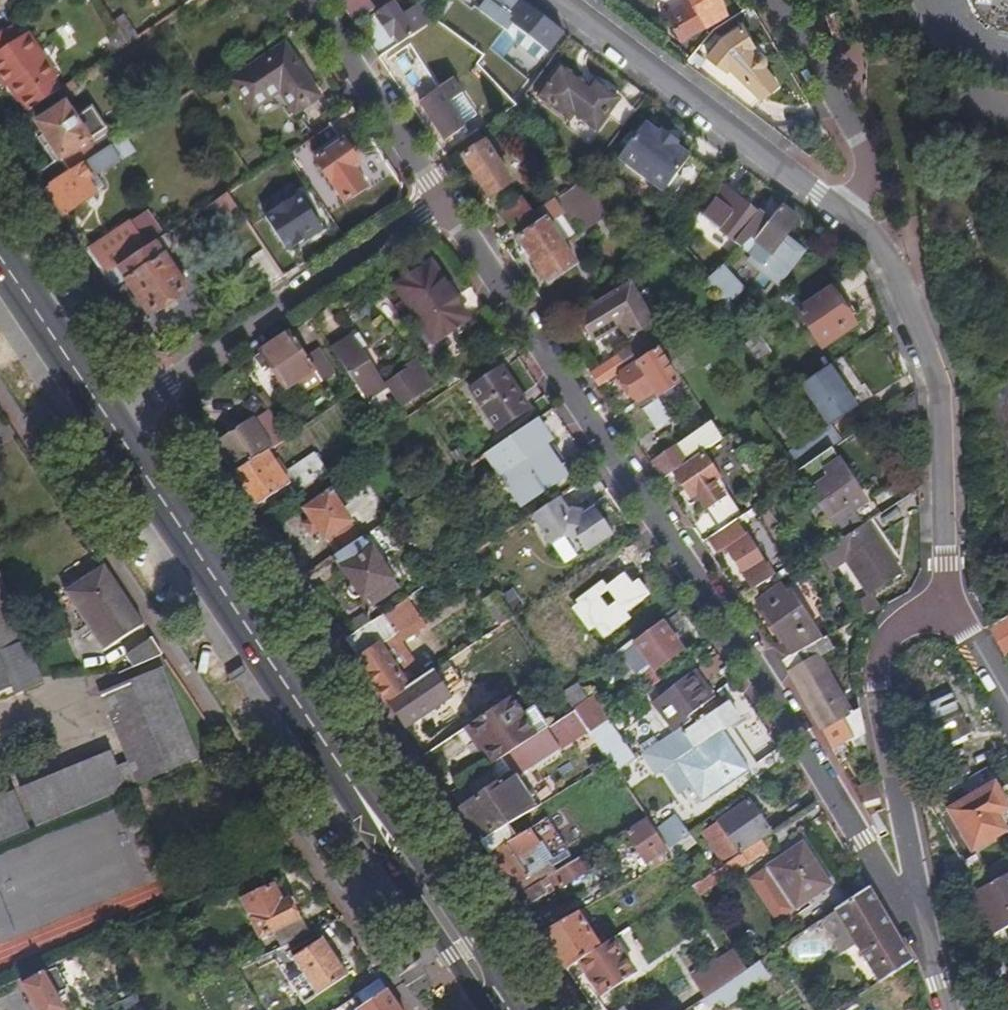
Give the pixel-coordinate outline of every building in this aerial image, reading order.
[(350,1),(360,14),(367,8),(361,0),(351,0),(350,1)] [(437,22),(445,28),(466,0),(453,0),(437,22)] [(524,3),(518,12),(502,0),(489,0),(480,11),(506,31),(511,26),(549,54),(565,34),(524,3)] [(691,0),(667,15),(681,38),(726,12),(719,0),(691,0)] [(401,45),(431,25),(419,6),(402,17),(394,4),(380,13),(383,17),(377,21),(389,39),(394,35),(401,45)] [(827,16),(834,41),(847,37),(839,12),(827,16)] [(720,38),(708,56),(725,70),(728,66),(756,94),(764,98),(778,86),(774,79),(763,66),(763,64),(764,60),(764,59),(763,57),(762,55),(760,54),(758,54),(755,55),(748,47),(753,44),(741,25),(720,38)] [(27,113),(61,90),(55,81),(58,79),(29,36),(16,44),(8,32),(0,37),(0,80),(1,81),(3,80),(19,104),(20,103),(27,113)] [(133,34),(125,39),(128,45),(137,39),(133,34)] [(283,46),(232,81),(251,110),(279,91),(294,113),(318,97),(283,46)] [(399,50),(385,58),(395,73),(408,64),(399,50)] [(598,130),(620,99),(597,82),(591,89),(562,68),(541,98),(571,120),(576,114),(598,130)] [(453,83),(422,104),(447,142),(466,129),(449,104),(462,95),(453,83)] [(508,98),(512,103),(516,99),(512,94),(508,98)] [(508,106),(512,103),(508,98),(503,102),(508,106)] [(605,156),(638,113),(620,99),(598,130),(576,114),(571,120),(566,127),(605,156)] [(95,157),(98,155),(65,108),(37,126),(60,161),(36,178),(45,192),(95,157)] [(16,120),(3,129),(9,138),(22,129),(16,120)] [(645,125),(618,160),(686,211),(712,175),(645,125)] [(333,149),(317,160),(346,204),(368,189),(356,169),(361,165),(344,141),(342,143),(336,133),(327,139),(333,149)] [(514,186),(478,133),(456,148),(492,200),(514,186)] [(45,192),(63,218),(96,196),(82,175),(99,164),(95,157),(45,192)] [(554,203),(567,194),(555,176),(542,184),(554,203)] [(602,199),(586,181),(567,194),(554,203),(534,216),(513,230),(550,285),(576,267),(548,226),(563,216),(567,222),(602,199)] [(266,213),(291,257),(336,231),(310,187),(266,213)] [(757,243),(777,217),(764,208),(760,215),(726,189),(704,218),(721,231),(723,229),(745,246),(752,239),(757,243)] [(238,210),(228,195),(211,206),(217,216),(226,219),(238,210)] [(502,214),(513,230),(534,216),(523,200),(502,214)] [(777,217),(757,243),(752,239),(745,246),(742,249),(760,263),(783,280),(805,251),(787,237),(799,221),(784,208),(777,217)] [(103,279),(138,255),(124,234),(89,258),(103,279)] [(173,246),(166,237),(138,255),(103,279),(112,292),(126,282),(148,315),(185,290),(174,273),(177,271),(171,262),(168,264),(164,258),(171,253),(173,246)] [(266,290),(284,278),(265,251),(247,263),(266,290)] [(727,262),(706,281),(726,303),(748,287),(727,262)] [(470,320),(433,263),(396,287),(434,344),(470,320)] [(863,321),(837,283),(798,309),(824,348),(863,321)] [(579,318),(580,319),(628,286),(627,285),(579,318)] [(628,286),(580,319),(595,340),(621,322),(629,335),(633,332),(634,334),(637,332),(636,330),(651,320),(628,286)] [(390,335),(405,324),(384,293),(369,303),(390,335)] [(305,358),(289,334),(261,353),(286,390),(314,372),(321,384),(336,374),(319,349),(305,358)] [(360,390),(378,416),(392,407),(385,397),(394,391),(404,406),(432,386),(417,365),(384,388),(352,339),(333,351),(360,390)] [(680,384),(658,351),(621,375),(639,402),(637,403),(657,433),(672,422),(658,399),(680,384)] [(592,375),(599,388),(622,372),(614,360),(592,375)] [(858,406),(831,366),(802,386),(830,426),(858,406)] [(499,431),(530,410),(503,370),(472,390),(499,431)] [(271,430),(280,425),(270,410),(261,415),(271,430)] [(215,446),(234,474),(266,453),(289,438),(283,430),(260,446),(256,440),(264,435),(254,420),(215,446)] [(551,442),(538,423),(487,456),(520,504),(561,477),(545,446),(551,442)] [(665,479),(674,473),(703,453),(724,439),(712,423),(654,462),(665,479)] [(796,474),(826,454),(814,437),(785,457),(796,474)] [(866,503),(831,451),(826,454),(796,474),(800,478),(841,540),(863,526),(853,511),(866,503)] [(295,495),(320,478),(308,460),(283,477),(266,453),(234,474),(263,516),(295,495)] [(697,495),(719,533),(737,521),(743,517),(725,488),(725,485),(703,453),(674,473),(692,498),(697,495)] [(358,542),(361,540),(320,478),(295,495),(312,520),(302,527),(309,537),(319,530),(337,556),(358,542)] [(569,513),(559,498),(531,517),(550,547),(564,538),(578,540),(586,553),(613,535),(590,499),(569,513)] [(144,627),(104,568),(78,585),(75,580),(69,584),(53,559),(78,542),(61,517),(0,557),(0,568),(30,612),(54,596),(58,601),(66,595),(105,653),(144,627)] [(884,534),(874,519),(863,526),(841,540),(821,554),(832,570),(847,559),(871,593),(901,574),(877,538),(884,534)] [(737,521),(719,533),(727,545),(726,546),(754,590),(772,578),(737,521)] [(367,554),(358,542),(337,556),(334,558),(351,584),(347,590),(348,596),(352,601),(358,602),(361,600),(363,602),(366,600),(370,607),(384,598),(385,599),(398,590),(372,551),(367,554)] [(778,575),(782,581),(803,566),(800,561),(778,575)] [(12,684),(10,681),(18,678),(22,690),(43,681),(0,578),(0,689),(12,684)] [(504,624),(517,613),(500,591),(486,601),(504,624)] [(802,651),(821,640),(789,593),(779,600),(775,593),(758,604),(784,642),(793,656),(802,651)] [(992,632),(1002,649),(1007,646),(1007,624),(992,632)] [(639,643),(636,639),(623,649),(638,671),(637,674),(639,676),(643,677),(655,668),(657,670),(683,651),(665,625),(639,643)] [(834,650),(827,637),(821,640),(802,651),(810,664),(793,673),(814,712),(812,713),(823,731),(825,729),(861,711),(853,698),(843,696),(832,702),(811,663),(834,650)] [(127,658),(136,670),(164,657),(153,640),(127,658)] [(783,661),(793,656),(784,642),(775,648),(783,661)] [(359,649),(354,652),(388,703),(409,690),(380,648),(370,654),(367,649),(362,653),(359,649)] [(719,657),(700,671),(708,682),(727,669),(719,657)] [(461,664),(457,658),(434,673),(438,679),(461,664)] [(440,668),(435,659),(418,670),(424,679),(440,668)] [(676,735),(717,704),(714,700),(716,698),(706,684),(708,682),(700,671),(675,688),(672,684),(659,693),(662,698),(655,704),(676,735)] [(140,786),(198,763),(162,672),(104,695),(140,786)] [(438,679),(434,673),(409,690),(388,703),(406,730),(451,699),(438,679)] [(969,734),(953,697),(952,697),(949,692),(937,697),(940,703),(926,709),(941,746),(969,734)] [(760,784),(788,763),(790,762),(782,750),(751,770),(725,731),(741,721),(730,704),(728,705),(725,699),(717,704),(676,735),(646,757),(659,776),(666,772),(668,776),(670,775),(682,795),(693,788),(704,806),(753,773),(760,784)] [(494,765),(501,760),(536,737),(512,700),(466,730),(475,744),(479,742),(494,765)] [(460,811),(481,843),(499,832),(534,810),(515,782),(588,732),(574,711),(536,737),(501,760),(513,776),(460,811)] [(866,732),(862,711),(861,711),(825,729),(835,748),(866,732)] [(636,762),(608,722),(590,736),(609,764),(617,775),(636,762)] [(23,794),(36,828),(127,791),(114,757),(23,794)] [(996,783),(949,810),(973,851),(1007,831),(1007,830),(999,816),(1007,810),(1007,804),(996,783)] [(881,799),(878,786),(856,791),(864,804),(881,799)] [(17,797),(0,804),(0,843),(30,831),(17,797)] [(771,833),(750,801),(703,833),(723,865),(771,833)] [(112,868),(130,864),(119,811),(69,821),(73,837),(89,834),(92,849),(108,846),(112,868)] [(656,833),(667,850),(668,852),(689,837),(677,819),(656,833)] [(656,833),(648,821),(626,834),(646,863),(667,850),(656,833)] [(490,856),(512,889),(529,878),(527,875),(517,859),(528,852),(539,845),(530,831),(508,845),(490,856)] [(481,843),(490,856),(508,845),(499,832),(481,843)] [(668,852),(673,859),(696,842),(691,835),(689,837),(668,852)] [(768,850),(762,842),(692,888),(698,897),(768,850)] [(804,845),(769,868),(797,910),(832,886),(804,845)] [(517,859),(527,875),(539,868),(528,852),(517,859)] [(580,859),(552,876),(561,889),(587,872),(580,859)] [(972,894),(995,934),(1007,927),(1007,873),(972,894)] [(517,897),(525,908),(547,896),(539,884),(517,897)] [(811,929),(822,922),(854,900),(844,885),(800,914),(811,929)] [(302,939),(312,935),(304,918),(297,921),(288,902),(281,905),(272,888),(243,902),(260,938),(265,936),(273,953),(302,939)] [(858,945),(881,982),(912,962),(869,890),(854,900),(822,922),(842,954),(858,945)] [(542,934),(567,971),(579,962),(600,948),(577,914),(542,934)] [(607,932),(613,940),(629,929),(624,921),(607,932)] [(321,941),(315,933),(312,935),(302,939),(309,949),(321,941)] [(770,956),(781,949),(782,948),(774,935),(762,943),(770,956)] [(322,940),(321,941),(309,949),(292,959),(316,997),(346,978),(322,940)] [(600,948),(579,962),(603,997),(636,975),(613,940),(600,948)] [(693,978),(706,999),(724,987),(747,971),(739,958),(734,951),(693,978)] [(767,975),(759,964),(747,971),(724,987),(706,999),(711,1007),(722,998),(728,1007),(763,984),(767,975)] [(381,983),(371,968),(353,980),(346,989),(359,998),(381,983)] [(59,1000),(71,993),(58,969),(45,975),(44,974),(31,981),(29,977),(20,981),(34,1009),(40,1009),(59,1000)] [(381,983),(359,998),(346,1009),(399,1009),(381,983)]
